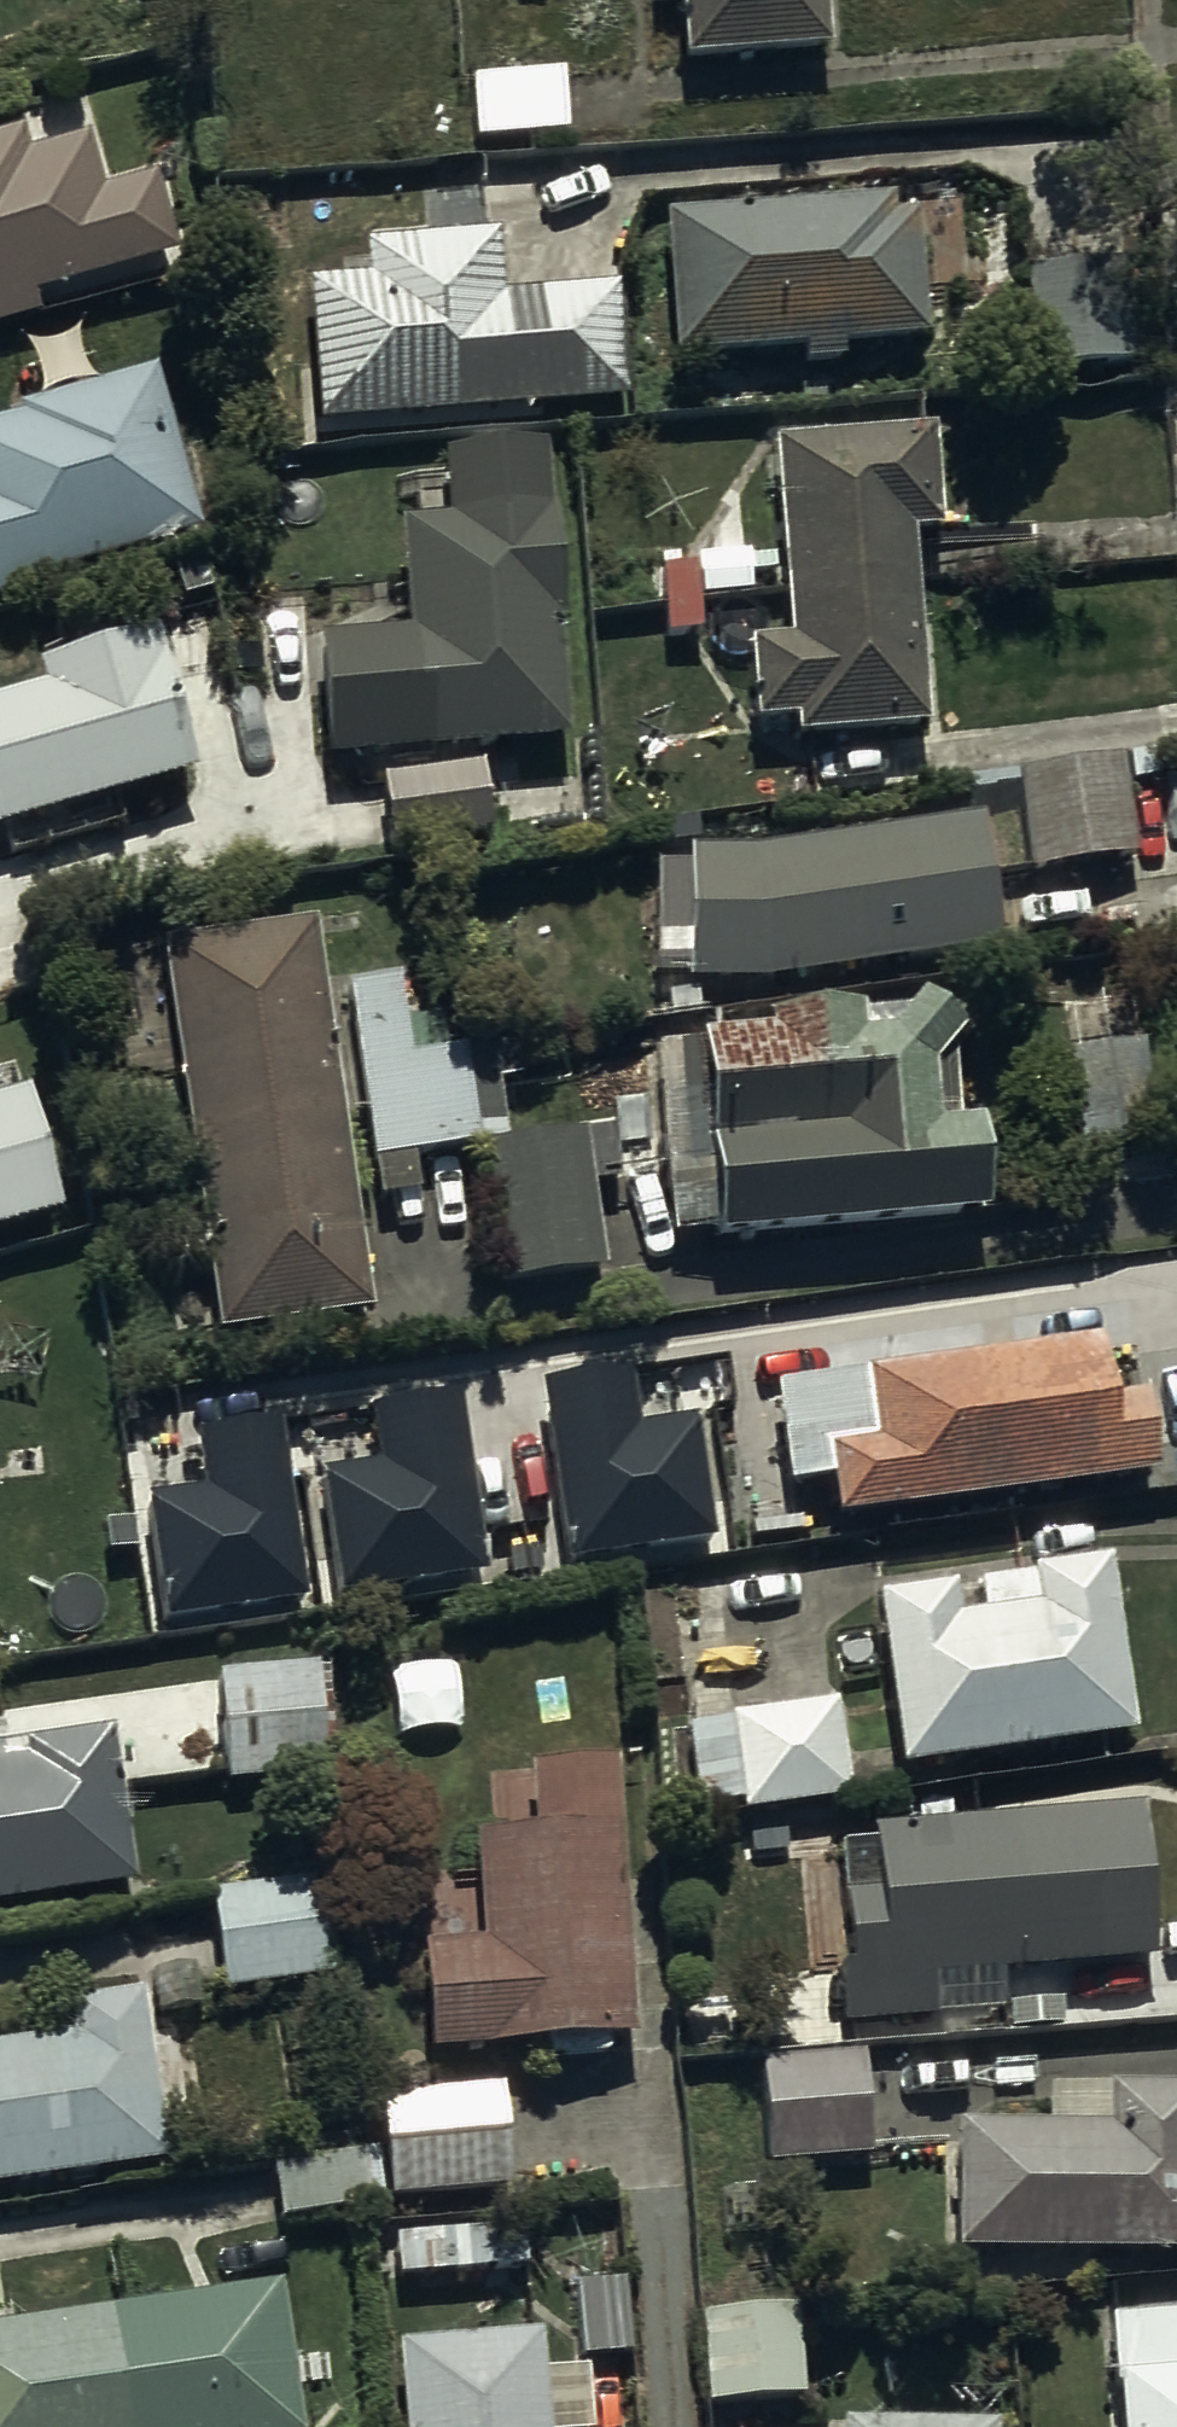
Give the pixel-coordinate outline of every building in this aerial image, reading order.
[(681,68),(823,59),(819,0),(677,0),(681,68)] [(569,89),(474,88),(474,145),(569,147),(569,89)] [(40,319),(36,306),(177,264),(158,188),(100,203),(86,148),(26,163),(22,147),(0,153),(0,331),(40,319)] [(887,219),(669,231),(677,372),(800,365),(800,370),(841,368),(840,360),(922,355),(915,226),(888,228),(887,219)] [(619,297),(504,303),(499,241),(364,253),(365,286),(311,289),(319,431),(624,413),(619,297)] [(1125,283),(1028,282),(1031,377),(1128,376),(1125,283)] [(0,430),(0,609),(17,605),(14,593),(200,545),(157,378),(18,414),(21,425),(0,430)] [(548,434),(447,443),(452,506),(402,511),(412,620),(322,628),(332,748),(574,727),(548,434)] [(931,442),(770,452),(783,648),(743,650),(748,736),(789,733),(790,747),(922,739),(910,543),(937,542),(931,442)] [(747,569),(658,573),(661,640),(697,639),(696,609),(749,606),(747,569)] [(0,688),(0,819),(200,760),(158,617),(40,652),(47,674),(0,688)] [(1120,764),(1014,777),(1026,883),(1050,880),(1056,933),(1103,927),(1096,867),(1132,862),(1120,764)] [(751,860),(683,859),(682,900),(652,899),(651,975),(686,976),(686,989),(758,990),(995,959),(978,827),(751,860)] [(396,972),(322,983),(315,930),(162,950),(218,1342),(371,1320),(356,1213),(421,1204),(416,1169),(489,1159),(508,1292),(601,1278),(582,1142),(511,1152),(507,1127),(476,1132),(460,1026),(405,1034),(396,972)] [(858,1049),(858,1025),(652,1053),(662,1174),(667,1246),(707,1243),(708,1249),(985,1231),(979,1138),(953,1139),(948,1064),(958,1050),(915,1012),(884,1049),(858,1049)] [(0,1086),(0,1221),(66,1201),(29,1077),(0,1086)] [(1099,1396),(1090,1329),(766,1374),(781,1480),(823,1475),(829,1511),(1150,1466),(1140,1390),(1099,1396)] [(633,1364),(546,1378),(575,1556),(714,1534),(695,1413),(642,1421),(633,1364)] [(385,1452),(327,1461),(347,1593),(485,1572),(458,1391),(377,1403),(385,1452)] [(206,1478),(148,1487),(169,1619),(307,1598),(280,1416),(199,1429),(206,1478)] [(950,1595),(872,1606),(897,1781),(1132,1748),(1107,1567),(977,1586),(982,1622),(954,1626),(950,1595)] [(845,1807),(832,1713),(685,1733),(696,1817),(739,1811),(741,1821),(845,1807)] [(138,1899),(118,1744),(0,1759),(0,1917),(138,1899)] [(479,1953),(418,1956),(424,2066),(543,2059),(544,2071),(606,2068),(605,2051),(629,2049),(615,1772),(527,1776),(530,1839),(473,1842),(479,1953)] [(1006,2021),(1003,1984),(1148,1972),(1136,1817),(869,1837),(872,1880),(843,1882),(848,1954),(836,1955),(842,2034),(933,2027),(1006,2021)] [(325,1888),(213,1899),(225,1996),(334,1986),(325,1888)] [(168,2173),(143,2005),(70,2016),(75,2050),(0,2061),(0,2197),(168,2173)] [(864,2065),(758,2068),(761,2174),(868,2171),(864,2065)] [(378,2104),(387,2207),(504,2197),(495,2094),(378,2104)] [(1045,2138),(955,2136),(952,2263),(1176,2267),(1176,2099),(1103,2098),(1045,2099),(1045,2138)] [(373,2158),(272,2172),(278,2226),(380,2212),(373,2158)] [(523,2226),(390,2232),(393,2284),(526,2278),(523,2226)] [(623,2289),(569,2293),(575,2371),(628,2367),(623,2289)] [(0,2338),(0,2426),(293,2426),(274,2297),(0,2338)] [(794,2316),(695,2321),(699,2411),(798,2407),(794,2316)] [(1105,2331),(1109,2392),(1119,2391),(1121,2426),(1176,2426),(1176,2325),(1105,2331)] [(391,2353),(398,2426),(541,2426),(533,2343),(391,2353)]
